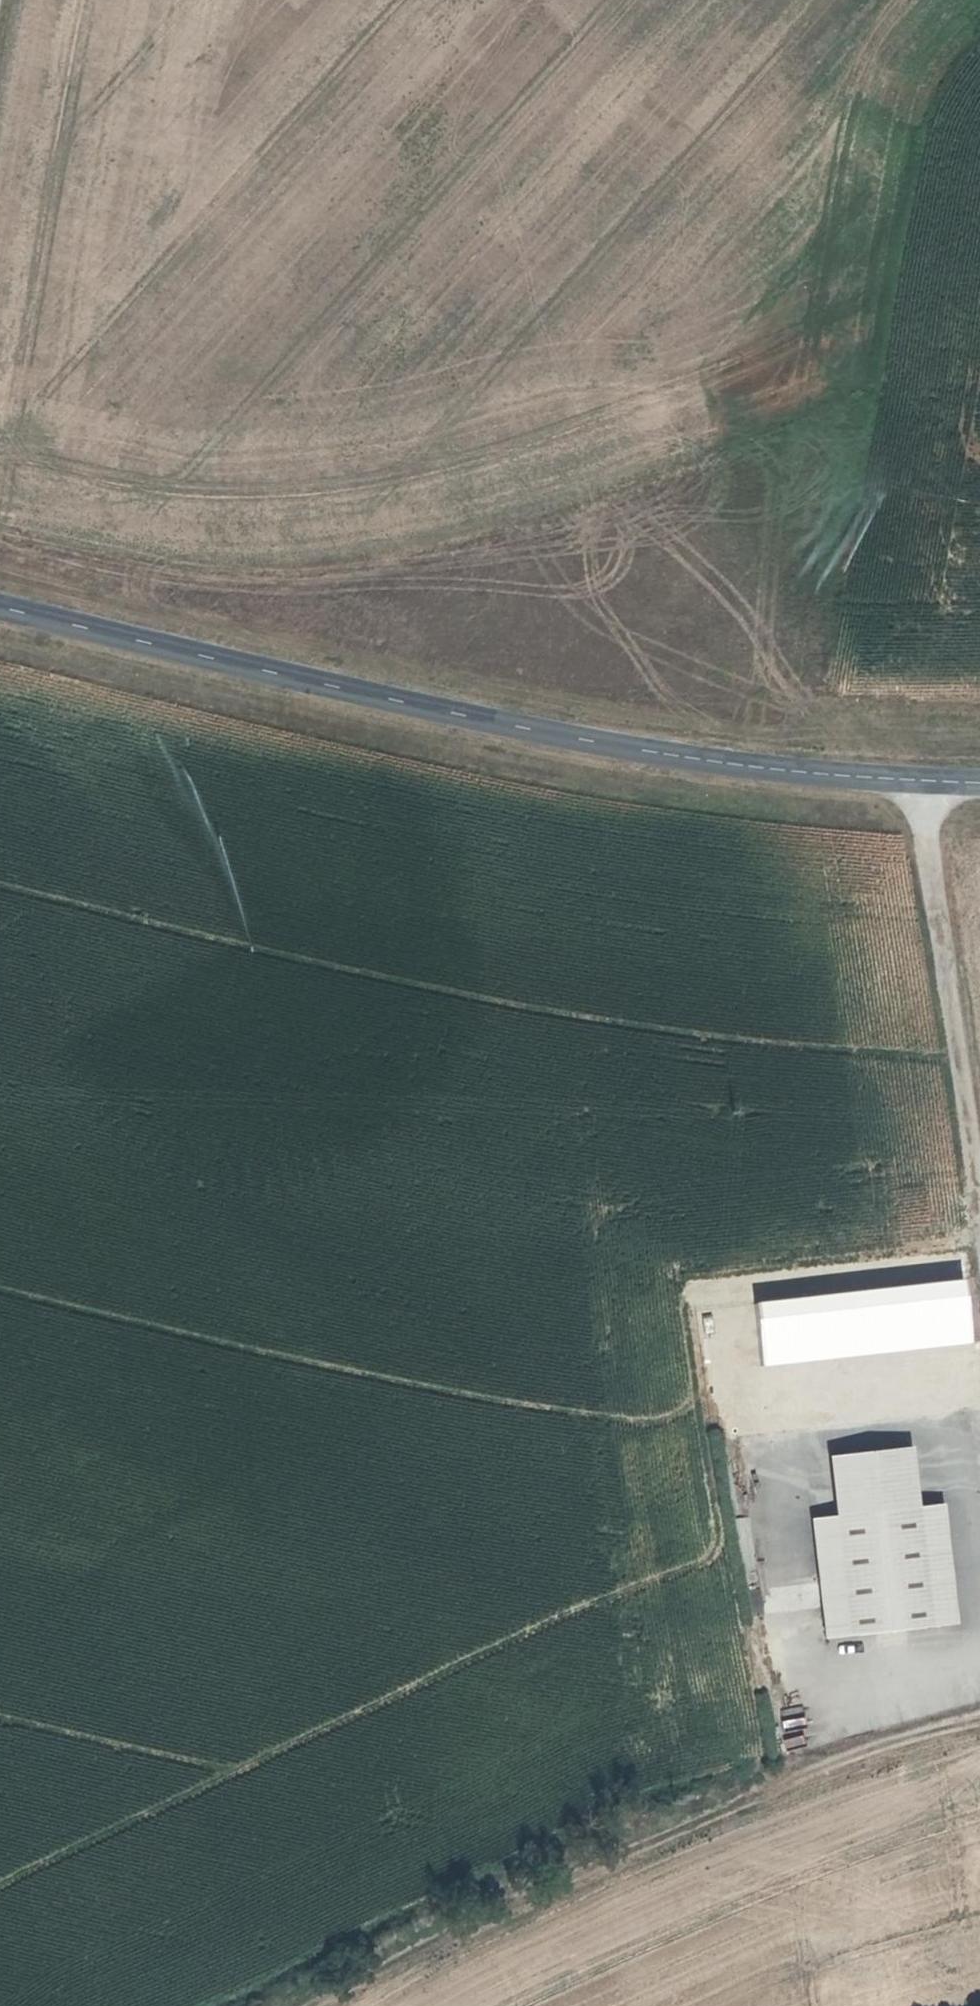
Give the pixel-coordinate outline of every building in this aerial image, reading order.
[(818,1457),(825,1517),(909,1509),(901,1449),(818,1457)] [(934,1506),(909,1509),(921,1598),(946,1596),(934,1506)] [(909,1509),(825,1517),(840,1637),(950,1626),(946,1596),(921,1598),(909,1509)] [(825,1517),(800,1519),(816,1640),(840,1637),(825,1517)] [(783,1733),(805,1731),(804,1720),(782,1721),(783,1733)]
